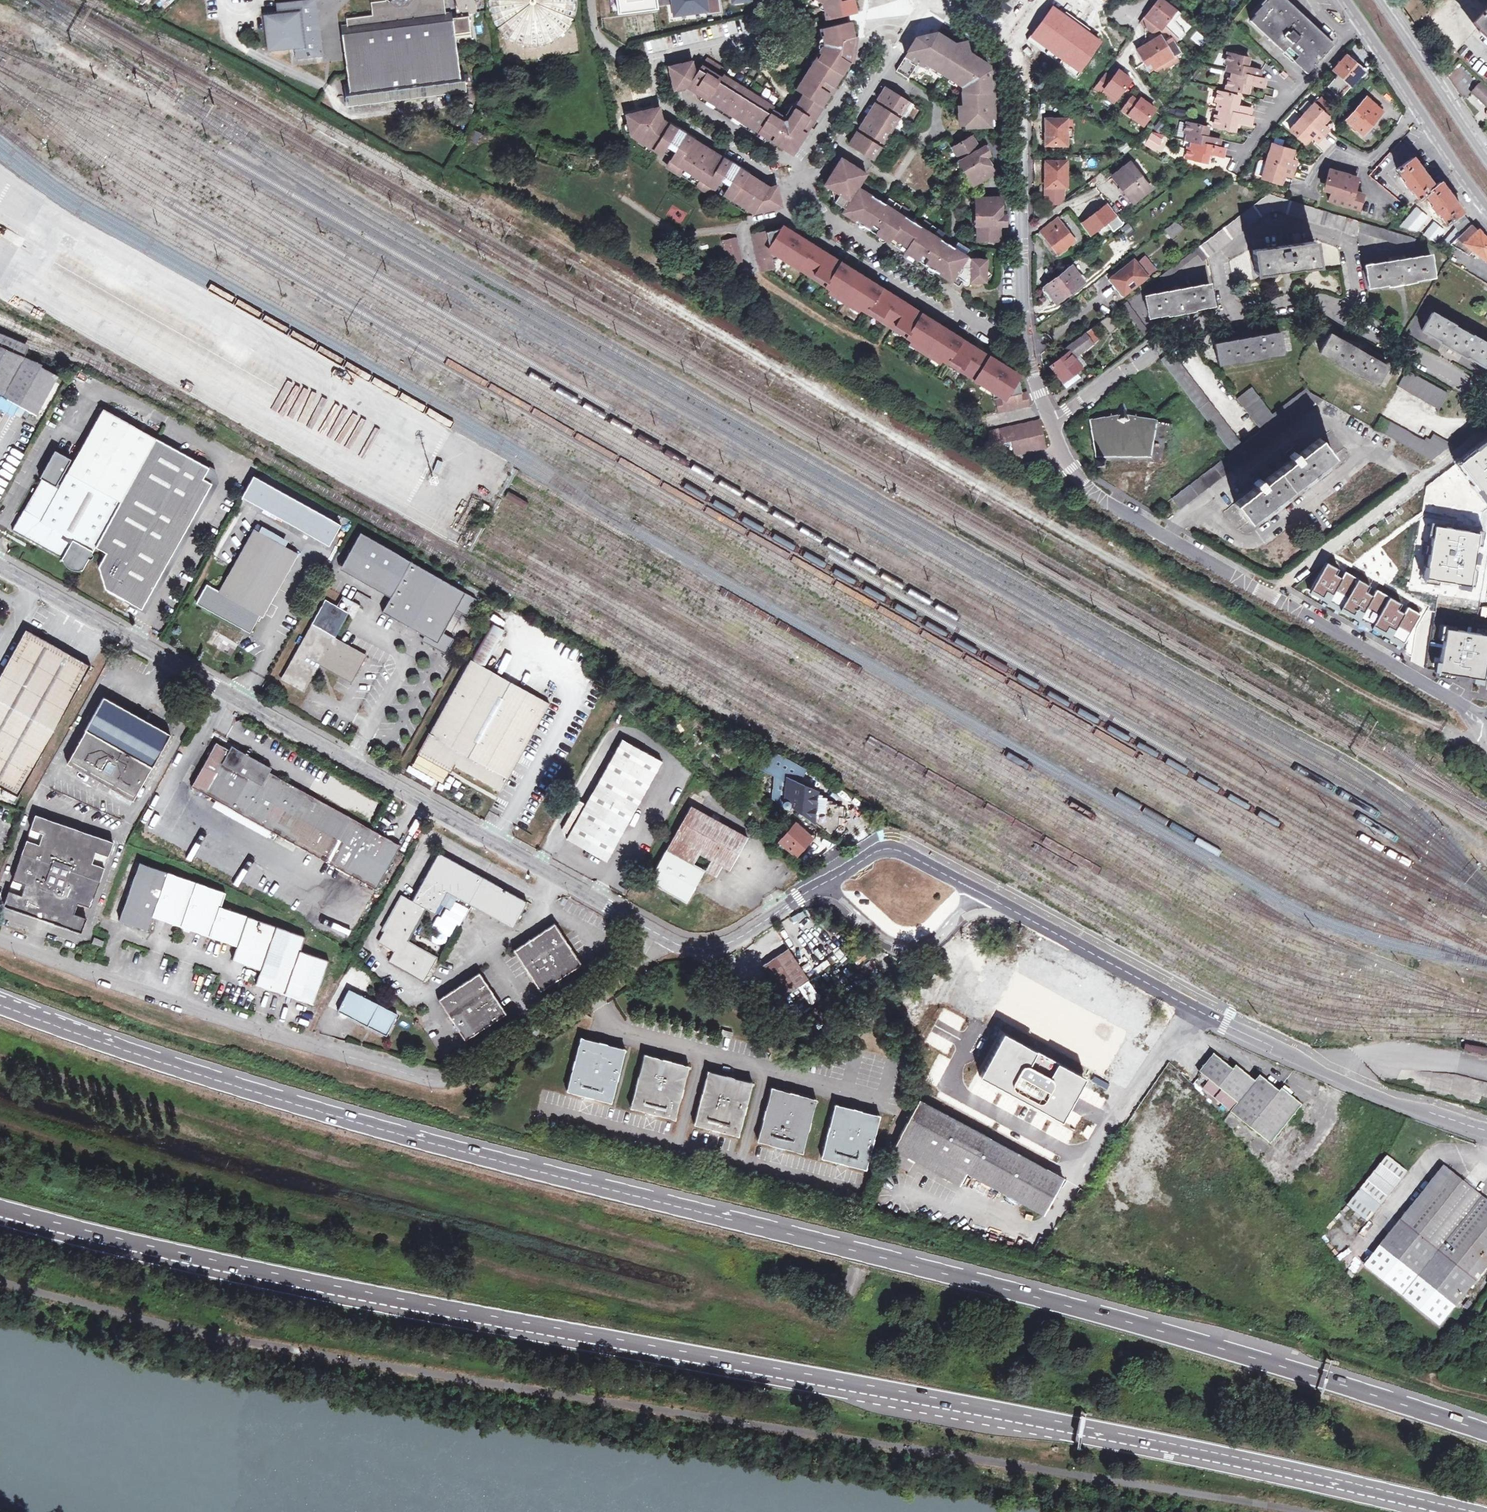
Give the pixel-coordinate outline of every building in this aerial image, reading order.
[(376,7),(371,8),(373,23),(347,26),(347,34),(342,35),(347,74),(349,91),(350,98),(347,102),(351,105),(351,109),(389,104),(389,108),(390,113),(425,109),(425,104),(424,99),(462,94),(460,77),(458,65),(456,44),(471,42),(469,23),(478,22),(476,0),(465,0),(456,1),(458,21),(447,23),(444,0),(419,0),(412,7),(406,3),(402,9),(398,6),(393,11),(386,4),(386,6),(376,7)] [(491,23),(500,35),(512,44),(526,48),(541,47),(555,42),(566,32),(573,20),(576,5),(576,0),(487,0),(487,9),(491,23)] [(605,9),(653,3),(652,0),(603,0),(605,9)] [(822,20),(852,14),(850,0),(811,0),(819,5),(822,20)] [(1162,0),(1159,0),(1149,13),(1145,17),(1160,30),(1164,26),(1178,40),(1184,34),(1173,22),(1179,15),(1162,0)] [(1283,0),(1267,0),(1263,5),(1264,5),(1267,8),(1258,18),(1255,16),(1250,21),(1266,36),(1306,74),(1318,61),(1314,57),(1316,54),(1321,59),(1332,46),(1283,0)] [(275,7),(276,17),(263,18),(264,54),(293,53),(293,64),(320,62),(319,37),(314,29),(318,26),(316,4),(275,7)] [(1267,8),(1264,5),(1255,15),(1255,16),(1258,18),(1267,8)] [(1052,6),(1028,39),(1077,74),(1101,41),(1052,6)] [(1477,29),(1486,39),(1486,18),(1477,29)] [(797,84),(794,82),(791,87),(801,94),(819,106),(825,95),(829,97),(833,91),(830,88),(844,64),(848,65),(852,39),(849,38),(846,23),(817,28),(820,44),(797,84)] [(989,63),(967,50),(956,43),(937,31),(914,36),(895,68),(906,76),(916,61),(919,57),(922,59),(961,83),(961,104),(958,104),(959,123),(974,122),(974,125),(991,125),(991,122),(990,103),(989,63)] [(1163,44),(1159,36),(1134,49),(1146,70),(1157,65),(1170,58),(1178,54),(1172,41),(1163,44)] [(1225,71),(1231,72),(1258,79),(1260,71),(1249,69),(1245,67),(1246,64),(1247,59),(1225,54),(1223,62),(1227,63),(1225,71)] [(1205,59),(1200,55),(1191,62),(1197,70),(1205,59)] [(1339,98),(1364,71),(1347,55),(1333,70),(1337,74),(1326,86),(1339,98)] [(1170,58),(1157,65),(1159,70),(1172,63),(1170,58)] [(684,91),(695,98),(765,140),(775,147),(784,133),(798,141),(820,106),(819,106),(801,94),(793,108),(790,106),(781,107),(783,121),(780,121),(779,119),(770,114),(771,111),(720,79),(722,74),(702,62),(694,74),(691,75),(689,65),(667,70),(671,94),(684,91)] [(1247,94),(1248,88),(1249,85),(1253,85),(1262,88),(1264,80),(1258,79),(1231,72),(1229,80),(1226,79),(1223,89),(1247,94)] [(1109,81),(1102,76),(1091,90),(1110,104),(1127,82),(1115,73),(1109,81)] [(460,77),(462,94),(424,99),(425,104),(468,98),(465,76),(460,77)] [(906,98),(884,84),(866,114),(848,144),(869,157),(906,98)] [(1480,84),(1472,92),(1486,107),(1486,91),(1480,84)] [(350,98),(349,91),(343,91),(346,114),(389,108),(389,104),(351,109),(351,105),(347,102),(350,98)] [(1236,106),(1237,103),(1238,98),(1217,93),(1215,102),(1219,103),(1217,110),(1220,110),(1249,117),(1251,109),(1240,107),(1236,106)] [(1362,134),(1381,112),(1365,98),(1346,119),(1362,134)] [(1133,105),(1126,99),(1116,111),(1136,128),(1149,113),(1136,102),(1133,105)] [(1311,106),(1326,119),(1329,116),(1327,115),(1334,108),(1325,100),(1318,107),(1314,103),(1311,106)] [(1311,106),(1302,115),(1322,135),(1328,129),(1323,123),(1326,119),(1311,106)] [(660,124),(657,108),(625,116),(630,139),(671,163),(667,170),(709,195),(713,188),(758,215),(774,211),(768,189),(660,124)] [(1249,117),(1220,110),(1218,119),(1216,118),(1214,127),(1234,132),(1235,127),(1236,123),(1240,124),(1250,126),(1252,118),(1249,117)] [(1322,135),(1302,115),(1290,128),(1304,142),(1311,135),(1317,141),(1322,135)] [(1065,127),(1065,119),(1044,119),(1044,145),(1064,145),(1064,137),(1072,137),(1072,127),(1065,127)] [(1186,133),(1188,124),(1181,123),(1178,137),(1188,139),(1189,134),(1186,133)] [(1187,142),(1193,143),(1219,149),(1221,141),(1209,139),(1206,138),(1207,135),(1209,129),(1188,124),(1186,133),(1189,134),(1188,139),(1187,142)] [(1149,130),(1143,146),(1157,151),(1164,136),(1149,130)] [(790,155),(798,141),(784,133),(775,147),(790,155)] [(1329,133),(1317,145),(1324,151),(1335,139),(1329,133)] [(953,146),(961,159),(964,157),(970,167),(967,168),(974,182),(995,170),(986,157),(989,155),(984,146),(979,149),(971,136),(953,146)] [(1219,149),(1193,143),(1192,151),(1189,150),(1186,159),(1207,164),(1208,159),(1209,155),(1213,156),(1223,158),(1225,151),(1219,149)] [(1272,143),(1266,160),(1293,169),(1296,161),(1291,159),(1293,150),(1272,143)] [(963,170),(967,168),(970,167),(964,157),(961,159),(958,161),(963,170)] [(1455,228),(1460,235),(1471,224),(1440,181),(1433,186),(1412,157),(1396,169),(1404,180),(1402,182),(1407,189),(1409,188),(1417,199),(1425,193),(1432,204),(1430,206),(1435,213),(1437,212),(1446,223),(1449,221),(1455,228)] [(1258,160),(1255,175),(1261,176),(1264,162),(1258,160)] [(1291,176),(1293,169),(1266,160),(1261,176),(1281,182),(1284,174),(1291,176)] [(1130,202),(1148,188),(1128,163),(1110,177),(1130,202)] [(911,257),(955,285),(959,280),(962,282),(961,284),(961,285),(962,286),(963,286),(964,287),(965,287),(966,287),(967,286),(968,285),(968,284),(968,282),(985,282),(986,259),(970,259),(967,257),(971,251),(957,243),(953,248),(941,241),(944,235),(923,221),(920,227),(905,218),(908,212),(888,199),(884,205),(871,197),(875,191),(860,182),(863,177),(844,165),(842,168),(836,164),(827,177),(833,202),(840,206),(841,214),(882,239),(886,234),(892,238),(891,240),(907,250),(908,248),(914,252),(911,257)] [(1065,174),(1065,166),(1044,165),(1044,191),(1062,191),(1062,174),(1065,174)] [(1362,194),(1354,192),(1358,178),(1329,169),(1324,183),(1332,186),(1328,200),(1357,209),(1362,194)] [(777,184),(770,186),(768,189),(774,211),(783,209),(777,184)] [(1268,194),(1199,245),(1208,256),(1262,215),(1258,210),(1269,202),(1287,208),(1285,213),(1357,236),(1358,232),(1361,222),(1268,194)] [(980,226),(977,226),(977,240),(999,240),(999,226),(1004,226),(1004,215),(1001,215),(1002,199),(978,199),(978,215),(980,215),(980,226)] [(1273,209),(1285,213),(1287,208),(1269,202),(1258,210),(1262,215),(1269,210),(1273,209)] [(1427,217),(1416,207),(1400,225),(1415,230),(1427,217)] [(1057,219),(1040,232),(1057,254),(1074,242),(1057,220),(1057,219)] [(1416,239),(1361,222),(1358,232),(1413,249),(1416,239)] [(1443,231),(1433,223),(1423,234),(1433,241),(1443,231)] [(1177,233),(1171,224),(1163,230),(1170,239),(1177,233)] [(1471,253),(1476,249),(1486,260),(1486,240),(1478,229),(1475,230),(1471,224),(1460,235),(1451,244),(1471,253)] [(1446,248),(1460,235),(1455,228),(1441,244),(1446,248)] [(779,261),(882,327),(883,326),(892,332),(891,332),(989,394),(991,403),(993,403),(996,416),(1028,409),(1025,395),(1019,396),(1014,375),(787,231),(767,235),(766,233),(752,236),(761,276),(775,272),(773,262),(779,261)] [(731,282),(746,279),(736,240),(723,243),(731,282)] [(1254,273),(1317,265),(1313,241),(1251,250),(1254,273)] [(1199,245),(1159,276),(1163,280),(1197,255),(1201,261),(1208,256),(1199,245)] [(1370,286),(1390,284),(1390,285),(1417,281),(1417,279),(1435,277),(1432,256),(1367,265),(1370,286)] [(1123,295),(1146,276),(1134,262),(1123,271),(1121,269),(1110,279),(1123,295)] [(1054,303),(1082,281),(1070,266),(1042,287),(1054,303)] [(1148,316),(1167,313),(1168,314),(1194,310),(1194,308),(1212,305),(1208,284),(1145,295),(1148,316)] [(1486,359),(1486,344),(1475,337),(1476,335),(1471,332),(1469,334),(1454,326),(1455,325),(1432,312),(1422,330),(1439,340),(1438,342),(1466,358),(1467,356),(1484,365),(1486,359)] [(1098,322),(1084,332),(1092,343),(1105,333),(1098,322)] [(1068,376),(1071,380),(1077,375),(1074,372),(1080,368),(1072,357),(1092,343),(1084,332),(1065,347),(1068,351),(1050,366),(1062,381),(1068,376)] [(1217,366),(1239,362),(1239,364),(1263,360),(1263,358),(1282,355),(1278,333),(1214,343),(1217,366)] [(1360,378),(1361,376),(1377,385),(1387,366),(1329,334),(1318,354),(1335,363),(1334,364),(1360,378)] [(27,409),(39,415),(60,375),(44,367),(45,364),(28,357),(31,350),(0,338),(0,394),(27,409)] [(1230,453),(1240,445),(1169,351),(1158,360),(1230,453)] [(1407,370),(1399,385),(1440,408),(1448,393),(1407,370)] [(1068,376),(1062,381),(1065,385),(1072,380),(1071,380),(1068,376)] [(1236,400),(1259,431),(1309,393),(1305,387),(1269,414),(1250,389),(1236,400)] [(1259,431),(1240,445),(1230,453),(1171,497),(1181,508),(1323,401),(1309,393),(1259,431)] [(22,416),(27,409),(0,394),(0,404),(22,416)] [(1104,469),(1106,460),(1107,454),(1145,454),(1145,461),(1159,464),(1171,426),(1132,418),(1123,403),(1116,416),(1091,421),(1098,458),(1094,458),(1095,468),(1104,469)] [(59,488),(72,464),(55,455),(40,483),(43,484),(23,523),(21,522),(14,536),(25,542),(25,540),(87,573),(99,549),(157,439),(104,412),(94,431),(98,433),(91,447),(86,445),(77,462),(81,465),(73,480),(69,477),(62,490),(59,488)] [(1381,417),(1379,421),(1400,432),(1402,428),(1381,417)] [(1375,429),(1432,459),(1452,444),(1434,434),(1430,440),(1428,438),(1425,442),(1402,428),(1400,432),(1379,421),(1375,429)] [(1009,458),(1042,451),(1036,423),(984,434),(987,449),(1005,445),(1009,458)] [(98,433),(94,431),(86,445),(91,447),(98,433)] [(1232,502),(1248,521),(1333,456),(1318,436),(1297,452),(1294,449),(1288,453),(1285,449),(1262,466),(1268,474),(1260,480),(1258,477),(1252,481),(1254,484),(1232,502)] [(157,439),(99,549),(111,555),(103,569),(104,571),(110,591),(112,592),(147,611),(214,483),(205,479),(211,468),(157,439)] [(1457,463),(1484,499),(1486,497),(1486,441),(1457,463)] [(1409,449),(1404,457),(1422,469),(1427,461),(1409,449)] [(81,465),(77,462),(69,477),(73,480),(81,465)] [(484,517),(489,506),(483,503),(478,514),(484,517)] [(1479,533),(1432,524),(1423,575),(1469,584),(1479,533)] [(255,612),(262,616),(264,617),(298,555),(254,529),(219,592),(208,586),(199,603),(246,630),(255,612)] [(361,531),(342,564),(372,582),(374,578),(393,589),(381,611),(425,635),(448,648),(454,637),(442,631),(456,609),(459,605),(469,611),(477,598),(361,531)] [(1341,572),(1327,563),(1310,593),(1402,647),(1421,614),(1408,606),(1404,613),(1400,610),(1402,606),(1379,592),(1374,600),(1365,595),(1369,588),(1346,575),(1344,579),(1339,576),(1341,572)] [(1440,592),(1436,612),(1427,611),(1416,629),(1410,660),(1421,662),(1420,670),(1431,673),(1430,678),(1486,689),(1486,630),(1478,628),(1483,600),(1440,592)] [(363,659),(365,656),(341,643),(333,639),(347,614),(326,602),(282,680),(304,692),(319,664),(336,673),(341,676),(351,682),(363,659)] [(467,615),(469,611),(459,605),(456,609),(467,615)] [(255,612),(246,630),(252,633),(262,616),(255,612)] [(470,656),(484,664),(504,627),(491,619),(470,656)] [(92,667),(27,632),(0,680),(0,785),(21,797),(92,667)] [(448,648),(425,635),(422,640),(445,652),(448,648)] [(484,664),(470,656),(417,749),(448,767),(452,761),(497,787),(547,700),(484,664)] [(136,800),(171,735),(106,698),(71,765),(136,800)] [(203,707),(194,703),(189,713),(198,717),(203,707)] [(606,772),(646,793),(665,759),(626,737),(606,772)] [(197,789),(204,793),(382,890),(405,845),(402,843),(378,831),(247,761),(221,747),(199,787),(197,789)] [(609,857),(646,793),(606,772),(569,834),(609,857)] [(819,795),(819,792),(792,779),(788,801),(790,802),(789,803),(788,804),(788,805),(787,806),(788,807),(788,808),(789,808),(790,809),(791,809),(792,809),(793,808),(794,807),(794,806),(794,805),(823,829),(830,822),(833,817),(839,820),(843,808),(838,808),(838,803),(831,802),(831,800),(825,799),(825,796),(819,795)] [(706,853),(717,859),(719,857),(729,862),(727,865),(736,870),(753,836),(696,805),(656,881),(693,902),(697,894),(710,869),(700,864),(706,853)] [(110,856),(115,843),(38,816),(33,829),(45,833),(41,844),(29,839),(14,881),(29,886),(25,898),(9,892),(5,905),(86,934),(91,921),(75,915),(79,902),(94,907),(107,869),(94,865),(98,852),(110,856)] [(634,831),(638,822),(631,819),(627,827),(634,831)] [(792,856),(809,838),(793,823),(777,841),(792,856)] [(832,858),(839,855),(834,846),(828,850),(832,858)] [(518,924),(532,898),(443,852),(417,900),(407,895),(388,929),(392,930),(386,942),(401,950),(395,960),(430,979),(441,957),(411,941),(428,906),(439,912),(451,889),(518,924)] [(722,874),(727,865),(729,862),(719,857),(717,859),(712,869),(722,874)] [(154,934),(158,920),(186,929),(243,947),(239,961),(267,970),(263,985),(320,1003),(333,959),(304,949),(308,936),(224,909),(228,895),(143,868),(124,925),(154,934)] [(545,987),(586,959),(562,922),(558,918),(518,945),(545,987)] [(111,942),(100,938),(98,944),(109,948),(111,942)] [(787,993),(811,974),(789,946),(765,964),(787,993)] [(1143,1032),(1149,1020),(1021,949),(1014,960),(1002,954),(989,981),(972,973),(952,1016),(968,1024),(957,1045),(1096,1117),(1105,1100),(1097,1095),(1134,1027),(1143,1032)] [(469,1038),(512,1009),(485,967),(441,996),(469,1038)] [(392,1032),(402,1010),(352,987),(342,1010),(392,1032)] [(567,1089),(611,1100),(624,1049),(581,1038),(567,1089)] [(1289,1085),(1286,1089),(1266,1072),(1262,1077),(1243,1061),(1239,1066),(1219,1049),(1203,1068),(1242,1101),(1235,1110),(1275,1143),(1309,1102),(1289,1085)] [(633,1106),(675,1117),(689,1065),(646,1054),(633,1106)] [(1168,1093),(1171,1091),(1177,1086),(1188,1100),(1193,1096),(1200,1103),(1202,1101),(1211,1112),(1216,1110),(1185,1070),(1173,1062),(1158,1083),(1161,1085),(1159,1087),(1168,1093)] [(742,1133),(756,1083),(711,1071),(697,1122),(742,1133)] [(777,1087),(764,1139),(808,1150),(821,1099),(777,1087)] [(1161,1107),(1148,1092),(1143,1099),(1155,1113),(1161,1107)] [(927,1099),(900,1147),(965,1185),(973,1171),(1049,1213),(1069,1178),(927,1099)] [(843,1105),(830,1155),(874,1167),(886,1116),(843,1105)] [(1230,1114),(1224,1121),(1230,1126),(1236,1119),(1230,1114)] [(1199,1150),(1207,1144),(1199,1134),(1191,1140),(1199,1150)] [(1409,1172),(1399,1164),(1389,1156),(1349,1206),(1369,1222),(1409,1172)] [(1486,1271),(1486,1197),(1447,1166),(1368,1267),(1444,1326),(1486,1271)] [(948,1182),(944,1190),(955,1196),(959,1188),(948,1182)] [(1065,1243),(1056,1236),(1050,1245),(1060,1251),(1065,1243)] [(1340,1279),(1349,1291),(1354,1288),(1345,1276),(1340,1279)]
